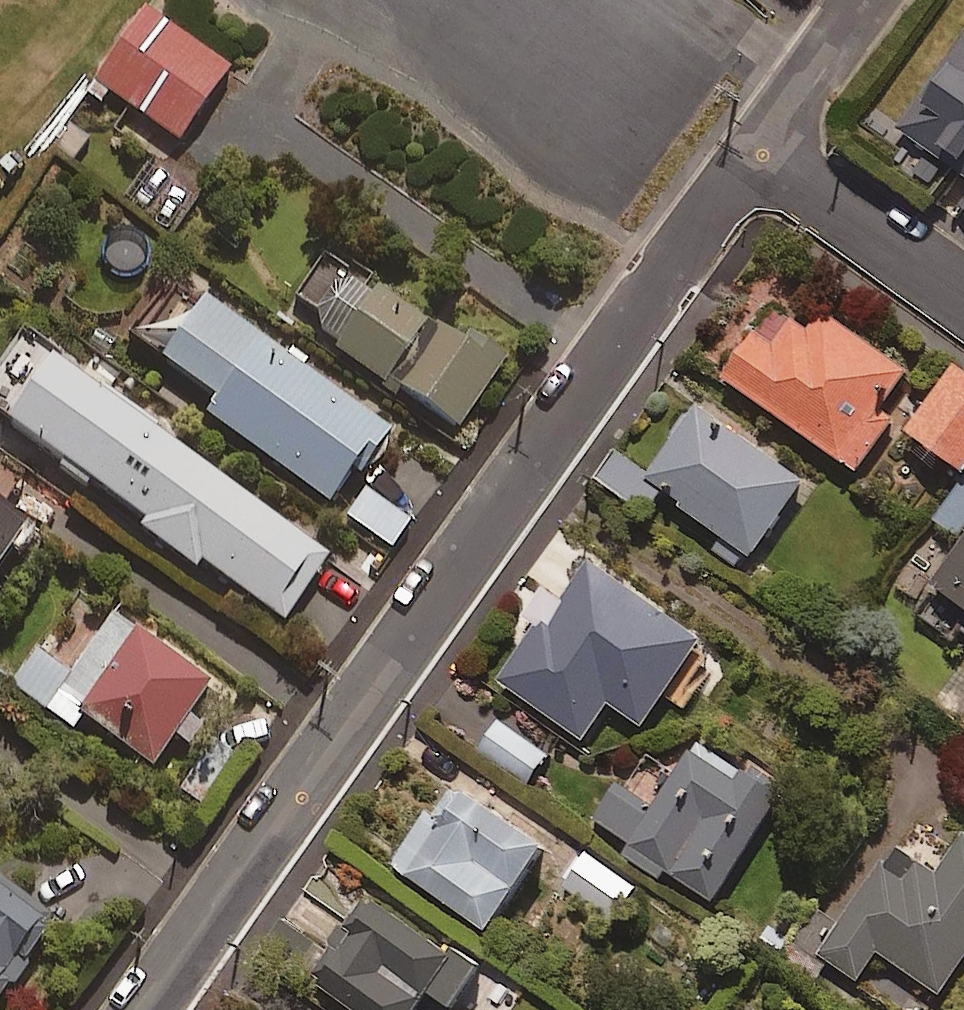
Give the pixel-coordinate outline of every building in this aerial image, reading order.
[(229,68),(142,6),(90,80),(177,141),(229,68)] [(898,127),(963,175),(963,36),(898,127)] [(387,381),(427,319),(329,254),(298,300),(326,318),(316,334),(387,381)] [(388,433),(202,300),(185,323),(165,309),(139,345),(217,401),(206,416),(328,503),(355,465),(362,470),(388,433)] [(812,332),(776,307),(726,377),(858,471),(894,419),(880,409),(908,370),(826,313),(812,332)] [(427,319),(387,381),(459,428),(503,362),(439,320),(436,325),(427,319)] [(108,400),(19,336),(0,363),(0,418),(59,460),(54,468),(85,489),(90,482),(145,521),(139,529),(193,567),(199,559),(284,620),(328,557),(159,436),(165,427),(114,390),(108,400)] [(955,365),(909,430),(963,469),(963,371),(955,365)] [(645,516),(661,493),(721,534),(711,549),(739,569),(749,554),(752,556),(804,482),(697,408),(652,472),(617,448),(594,480),(645,516)] [(0,462),(0,508),(22,477),(0,462)] [(935,519),(956,536),(963,526),(963,482),(935,519)] [(409,523),(364,492),(346,518),(391,549),(409,523)] [(22,531),(0,516),(0,563),(22,531)] [(934,584),(963,606),(963,541),(934,584)] [(701,641),(591,559),(501,679),(581,740),(639,662),(669,684),(701,641)] [(210,682),(111,617),(55,701),(153,766),(210,682)] [(955,674),(937,700),(963,719),(963,679),(955,674)] [(548,754),(499,720),(479,748),(528,782),(548,754)] [(739,773),(696,743),(652,808),(616,784),(592,819),(630,845),(624,854),(658,877),(663,870),(711,902),(788,787),(748,760),(739,773)] [(546,846),(453,781),(394,865),(487,930),(546,846)] [(963,834),(935,875),(890,844),(837,921),(817,907),(779,961),(812,984),(827,962),(857,982),(877,952),(939,994),(963,958),(963,834)] [(635,886),(587,854),(564,887),(613,920),(635,886)] [(51,927),(0,892),(0,1003),(51,927)] [(372,893),(310,977),(355,1009),(418,1009),(431,992),(451,1007),(478,972),(372,893)]
